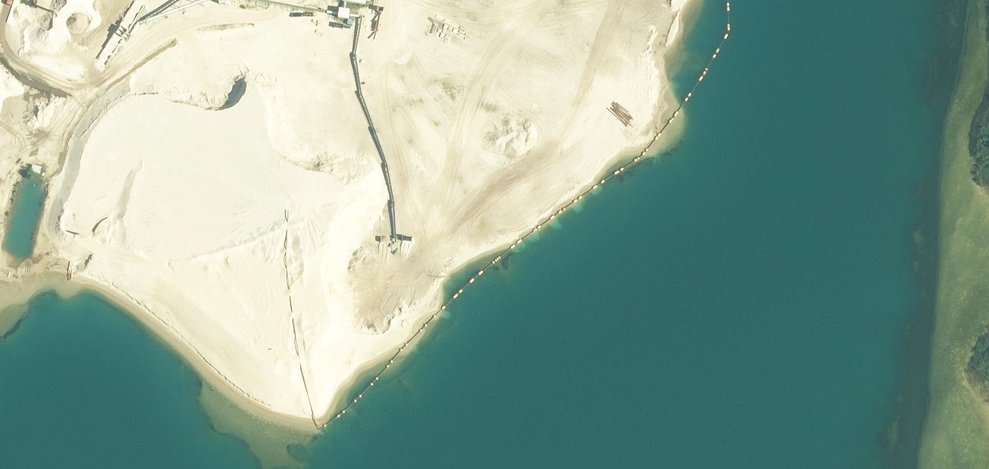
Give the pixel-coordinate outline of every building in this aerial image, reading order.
[(338,18),(349,19),(350,10),(340,9),(338,18)] [(125,22),(129,26),(136,19),(131,15),(125,22)] [(33,176),(43,178),(46,168),(36,165),(33,176)]
